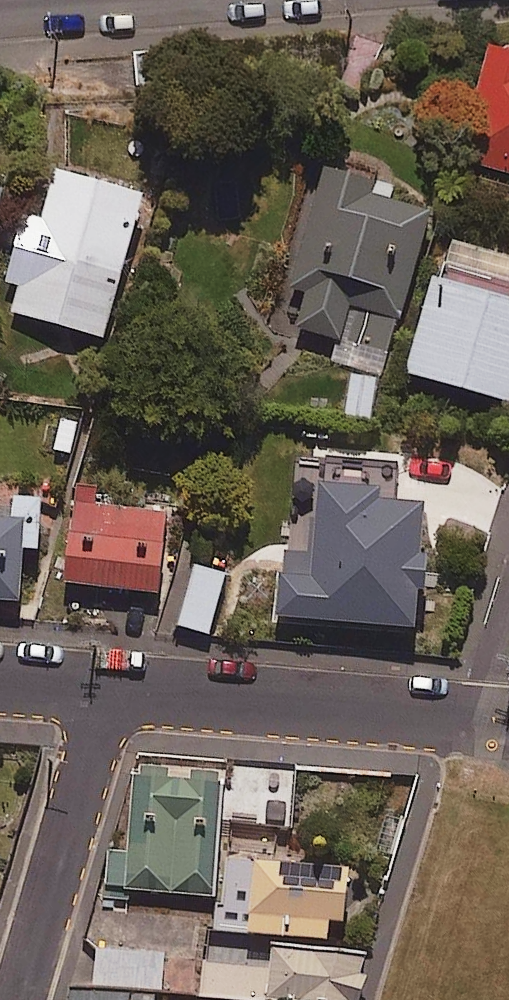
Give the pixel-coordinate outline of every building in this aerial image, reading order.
[(487,39),(456,157),(508,170),(508,45),(487,39)] [(372,176),(324,161),(276,318),(385,351),(430,202),(370,183),(372,176)] [(142,189),(54,163),(39,213),(21,208),(0,275),(16,280),(8,307),(98,334),(142,189)] [(450,236),(444,261),(508,279),(508,251),(450,236)] [(430,268),(403,367),(508,396),(508,289),(430,268)] [(374,373),(348,370),(342,413),(368,416),(374,373)] [(411,624),(421,497),(380,494),(381,481),(349,479),(351,461),(317,458),(308,564),(283,562),(279,614),(411,624)] [(93,480),(74,478),(64,579),(154,588),(162,508),(91,500),(93,480)] [(9,500),(0,500),(0,597),(18,598),(21,541),(36,542),(39,490),(10,488),(9,500)] [(223,568),(192,560),(176,621),(207,629),(223,568)] [(106,848),(103,897),(129,898),(129,887),(211,892),(218,764),(129,759),(124,849),(106,848)] [(228,772),(228,824),(292,825),(293,773),(228,772)] [(342,857),(226,853),(224,900),(216,899),(215,926),(323,930),(324,913),(340,914),(342,857)] [(359,939),(208,934),(207,960),(201,959),(200,992),(357,998),(359,939)] [(161,948),(95,948),(95,983),(161,983),(161,948)] [(69,986),(69,999),(125,999),(125,986),(69,986)]
